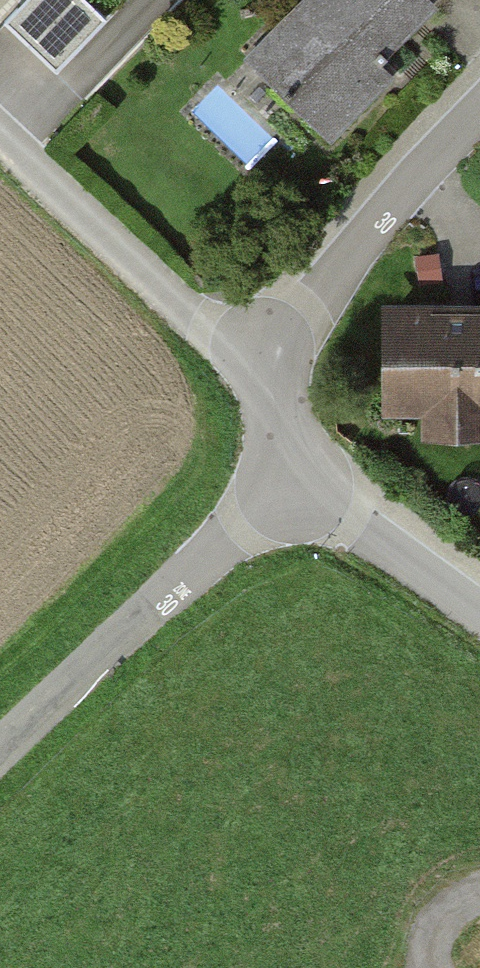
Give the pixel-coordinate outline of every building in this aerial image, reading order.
[(86,0),(25,0),(5,21),(56,69),(105,18),(86,0)] [(299,7),(292,0),(288,0),(240,48),(327,134),(380,81),(366,67),(432,0),(306,0),(299,7)] [(384,311),(386,416),(479,414),(479,309),(384,311)]
